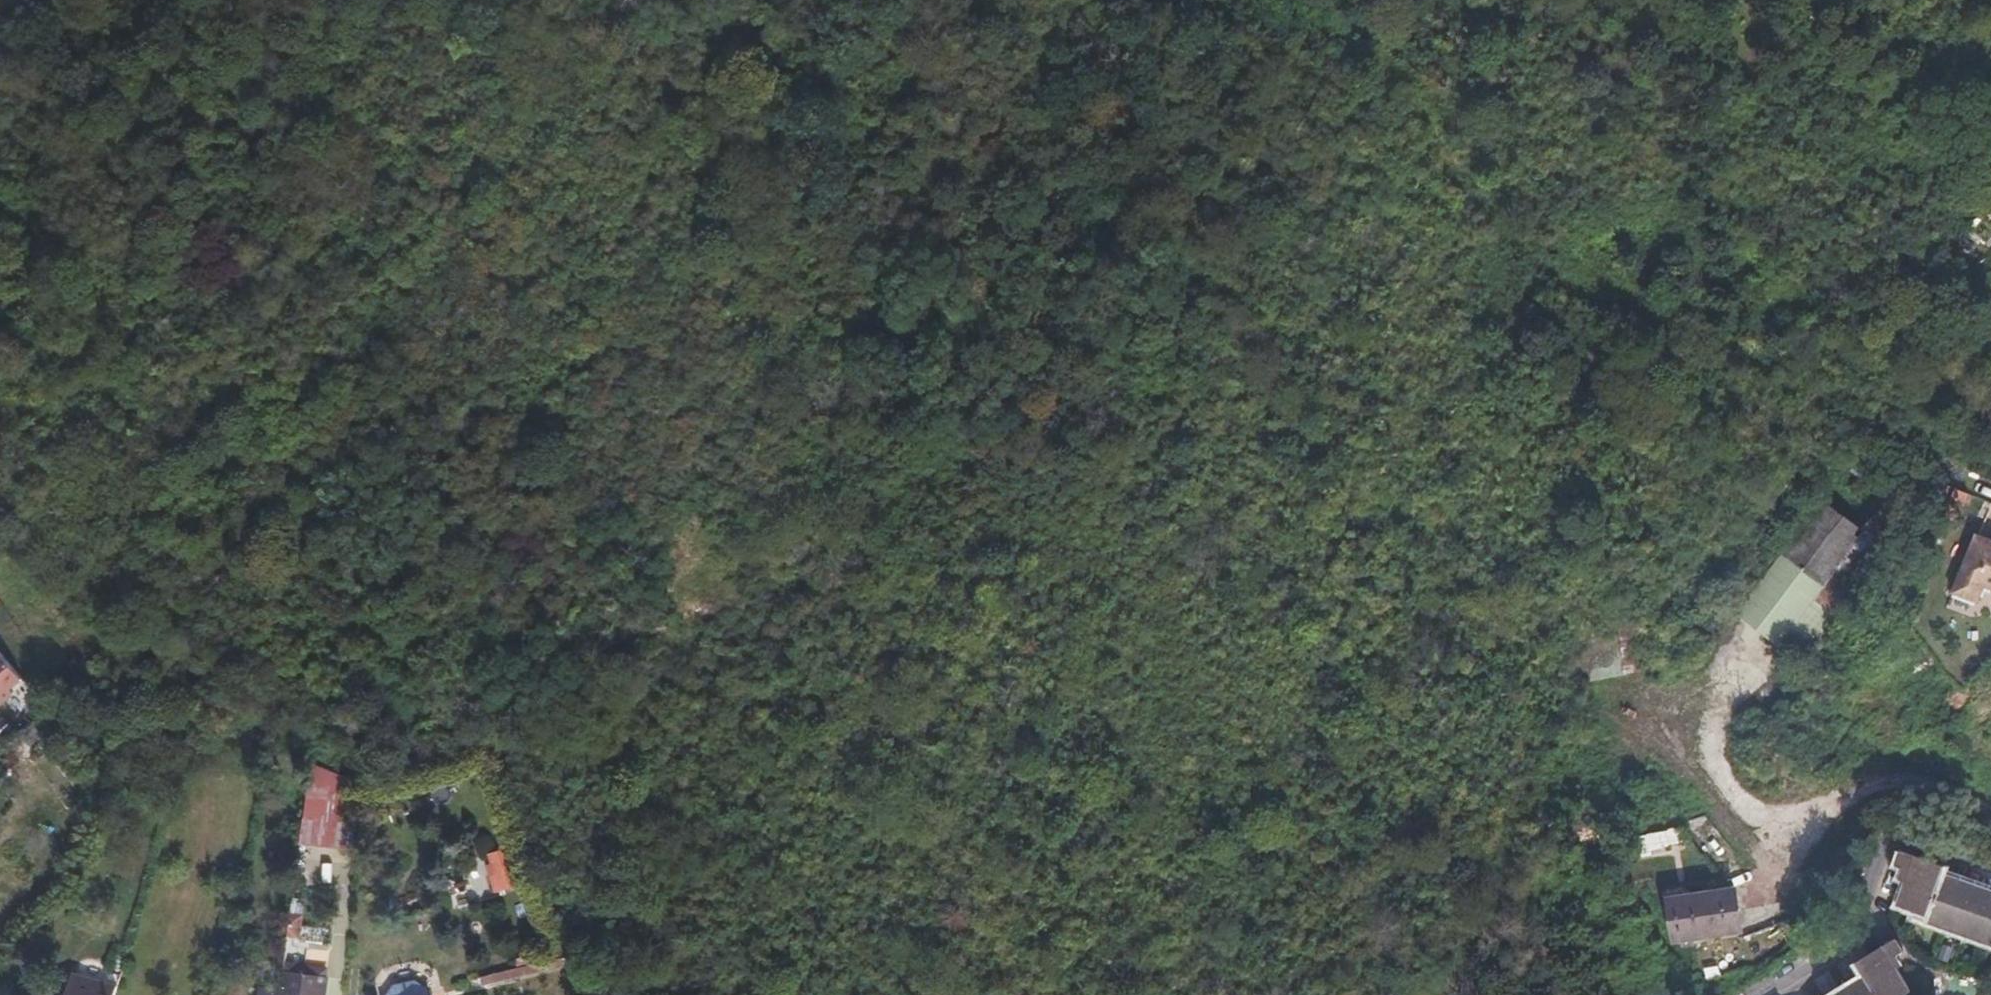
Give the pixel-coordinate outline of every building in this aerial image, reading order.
[(1815,493),(1728,605),(1789,653),(1875,539),(1815,493)] [(1977,523),(1952,581),(1975,592),(1982,576),(1990,580),(1990,530),(1977,523)] [(0,655),(0,699),(9,691),(6,687),(18,676),(0,655)] [(307,807),(305,847),(344,849),(345,809),(307,807)] [(1643,852),(1679,844),(1675,827),(1639,836),(1643,852)] [(517,882),(505,847),(489,853),(492,861),(495,872),(490,874),(496,888),(517,882)] [(1898,905),(1929,916),(1944,873),(1947,866),(1903,849),(1898,866),(1911,870),(1898,905)] [(495,872),(492,861),(487,862),(490,874),(495,872)] [(1964,880),(1944,873),(1929,916),(1927,922),(1948,929),(1964,880)] [(1968,936),(1985,888),(1964,880),(1948,929),(1968,936)] [(1736,886),(1722,888),(1671,896),(1677,939),(1744,930),(1736,886)] [(1968,936),(1988,944),(1990,936),(1990,890),(1985,888),(1968,936)] [(1869,971),(1884,994),(1900,994),(1912,987),(1893,956),(1906,949),(1897,936),(1862,957),(1869,971)] [(294,971),(295,962),(283,961),(282,969),(294,971)] [(305,964),(295,962),(294,971),(304,972),(305,964)] [(294,971),(282,969),(279,994),(325,994),(328,976),(326,975),(327,968),(305,964),(304,972),(294,971)] [(1869,971),(1848,984),(1855,994),(1884,994),(1869,971)] [(118,985),(72,972),(65,994),(115,994),(118,985)] [(428,987),(416,980),(394,984),(387,994),(397,994),(403,993),(416,990),(422,988),(428,987)] [(1848,984),(1830,994),(1855,994),(1848,984)]
